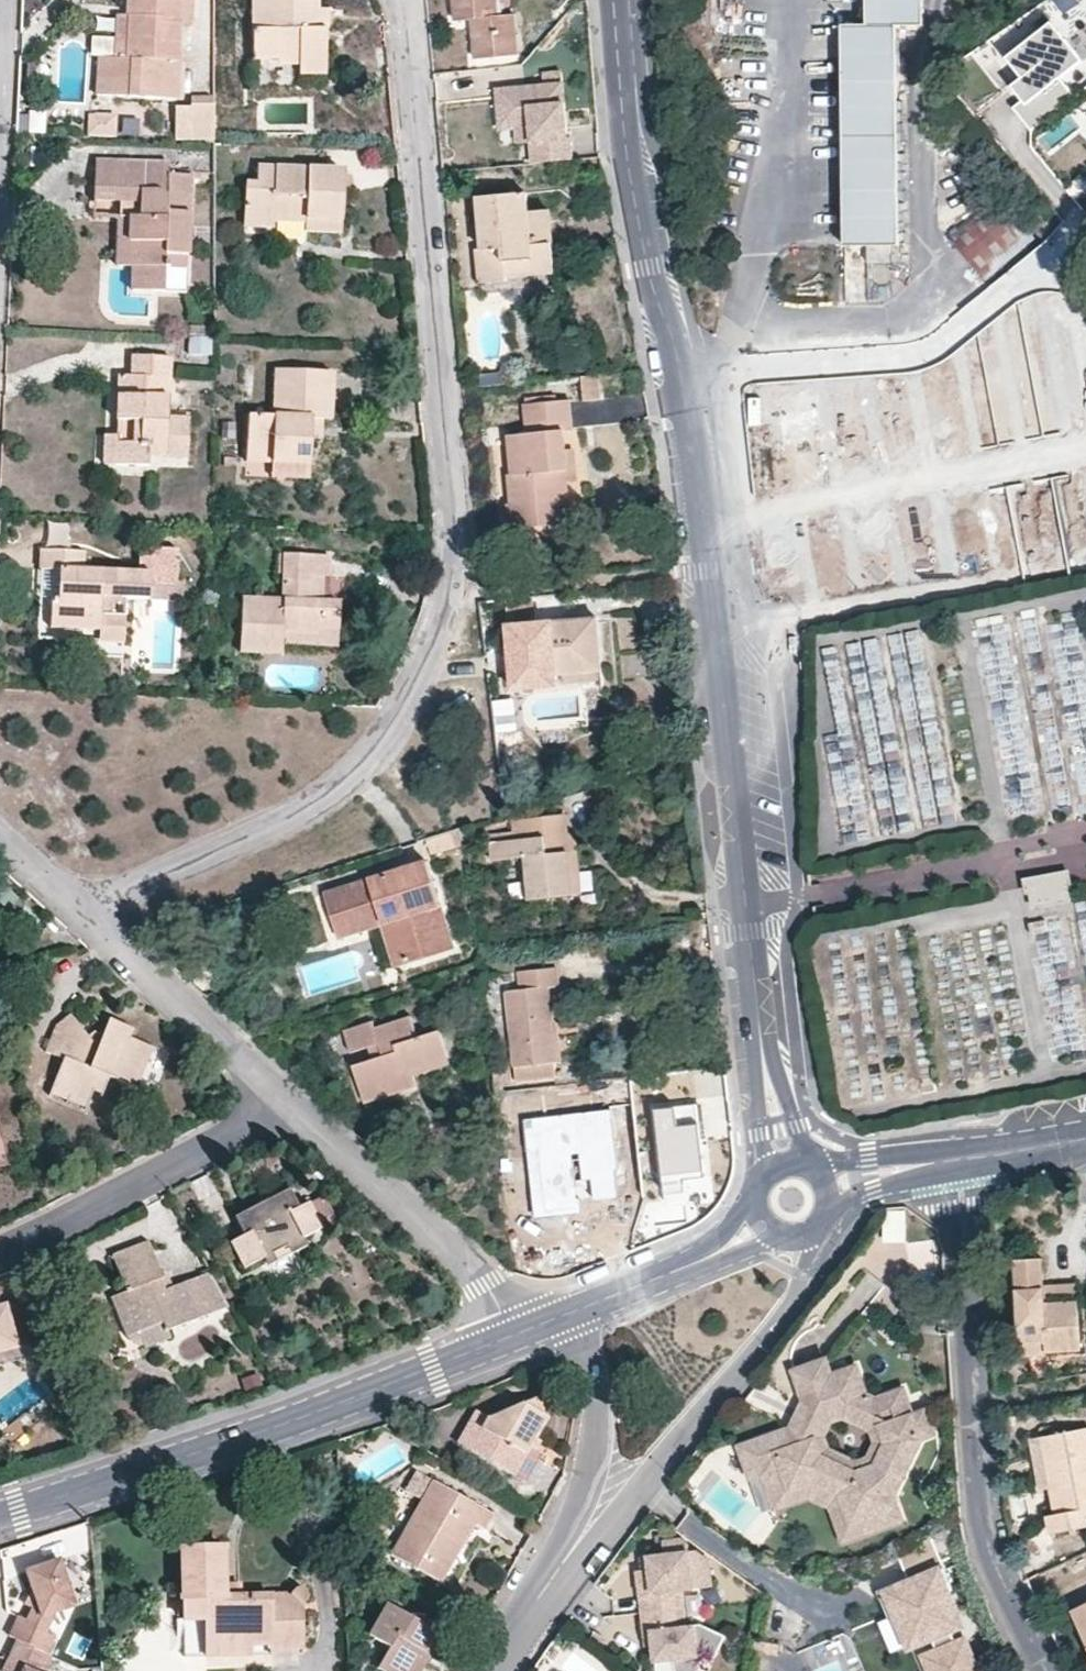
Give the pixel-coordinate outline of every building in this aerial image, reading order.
[(126,16),(126,61),(112,59),(98,59),(95,95),(173,99),(178,25),(178,0),(135,0),(134,17),(126,16)] [(126,16),(134,17),(135,0),(126,0),(126,16)] [(188,27),(189,0),(178,0),(178,25),(188,27)] [(303,19),(302,10),(316,10),(316,0),(251,0),(251,59),(297,59),(298,52),(324,52),(325,21),(303,19)] [(471,20),(475,60),(517,55),(513,17),(495,17),(495,0),(452,0),(454,22),(471,20)] [(865,26),(880,26),(879,0),(865,0),(865,26)] [(880,26),(894,26),(922,25),(921,0),(879,0),(880,26)] [(325,10),(316,10),(302,10),(303,19),(325,21),(325,10)] [(112,59),(126,61),(126,16),(115,15),(112,59)] [(1031,130),(1076,95),(1062,77),(1084,60),(1052,20),(1008,55),(1022,74),(1012,83),(1023,97),(1012,106),(1031,130)] [(896,154),(896,142),(896,112),(895,69),(894,26),(880,26),(865,26),(840,27),(839,37),(840,57),(841,69),(840,90),(841,111),(841,141),(842,154),(842,180),(842,219),(843,247),(866,247),(889,246),(898,246),(897,236),(897,197),(896,154)] [(297,59),(297,75),(324,74),(324,52),(298,52),(297,59)] [(533,165),(571,162),(569,140),(567,140),(562,85),(495,91),(498,122),(516,120),(530,128),(531,148),(533,165)] [(212,140),(212,106),(189,105),(189,108),(189,141),(212,140)] [(189,141),(189,108),(174,108),(174,141),(189,141)] [(113,118),(87,117),(87,136),(112,136),(113,118)] [(530,128),(516,120),(518,150),(531,148),(530,128)] [(92,204),(128,205),(128,267),(131,267),(130,292),(162,293),(165,258),(183,259),(185,229),(188,177),(165,177),(165,167),(94,164),(92,204)] [(340,231),(343,172),(256,169),(255,185),(244,185),(242,218),(272,220),(274,215),(304,216),(304,222),(304,230),(340,231)] [(505,281),(505,276),(531,273),(553,272),(547,211),(526,213),(524,193),(477,197),(478,216),(482,249),(477,249),(479,283),(505,281)] [(995,195),(946,234),(985,280),(1033,240),(995,195)] [(92,204),(91,219),(116,220),(115,267),(128,267),(128,205),(92,204)] [(242,218),(242,225),(272,227),(272,220),(242,218)] [(866,247),(866,263),(890,262),(889,246),(866,247)] [(162,293),(183,294),(183,259),(165,258),(162,293)] [(188,326),(187,335),(212,336),(206,327),(188,326)] [(131,355),(129,377),(128,412),(116,412),(115,436),(113,465),(144,467),(146,456),(146,445),(163,445),(163,457),(185,458),(186,419),(165,418),(169,357),(131,355)] [(275,371),(272,417),(246,416),(244,463),(270,464),(308,465),(310,437),(310,420),(320,421),(329,420),(332,372),(275,371)] [(116,412),(128,412),(129,377),(117,376),(116,412)] [(523,400),(523,406),(556,403),(556,402),(555,397),(523,400)] [(567,524),(565,483),(563,450),(561,433),(570,432),(567,402),(556,402),(556,403),(523,406),(526,434),(508,436),(511,475),(507,476),(509,506),(525,505),(527,527),(567,524)] [(68,462),(113,465),(115,436),(116,412),(72,409),(68,462)] [(320,421),(310,420),(310,437),(320,439),(320,421)] [(163,457),(163,445),(146,445),(146,456),(163,457)] [(565,483),(574,483),(572,450),(563,450),(565,483)] [(270,464),(270,477),(307,479),(308,465),(270,464)] [(508,529),(527,527),(525,505),(509,506),(505,507),(508,529)] [(82,551),(40,550),(39,570),(57,571),(57,599),(50,599),(49,628),(100,628),(99,642),(122,642),(123,617),(125,573),(82,570),(82,551)] [(284,554),(282,601),(241,599),(239,652),(280,653),(282,643),(282,632),(318,634),(319,629),(337,630),(339,604),(320,604),(308,602),(308,579),(320,579),(327,578),(327,556),(284,554)] [(39,570),(37,604),(36,639),(99,642),(100,628),(49,628),(50,599),(57,599),(57,571),(39,570)] [(151,578),(151,595),(184,595),(184,578),(151,578)] [(320,579),(308,579),(308,602),(320,604),(320,579)] [(508,652),(530,650),(532,675),(555,674),(600,670),(596,619),(506,628),(508,652)] [(319,629),(318,634),(282,632),(282,643),(337,645),(337,630),(319,629)] [(901,835),(957,825),(923,631),(894,637),(902,683),(896,684),(902,717),(850,726),(842,683),(834,684),(830,660),(822,661),(840,760),(865,756),(867,765),(891,761),(894,779),(914,776),(922,824),(900,828),(901,835)] [(508,652),(512,689),(556,686),(555,674),(532,675),(530,650),(508,652)] [(426,838),(430,854),(460,845),(456,829),(426,838)] [(576,872),(568,873),(565,852),(561,852),(559,835),(513,839),(514,859),(523,857),(528,899),(579,894),(576,872)] [(338,936),(380,923),(395,966),(432,955),(424,931),(445,925),(425,862),(324,894),(338,936)] [(1021,872),(1023,904),(1070,902),(1069,870),(1021,872)] [(432,955),(453,948),(445,925),(424,931),(432,955)] [(518,971),(520,989),(546,987),(556,986),(554,967),(518,971)] [(520,989),(504,991),(512,1066),(553,1062),(550,1027),(546,987),(520,989)] [(93,1031),(86,1036),(69,1014),(54,1024),(44,1051),(62,1058),(50,1087),(86,1103),(90,1092),(93,1085),(102,1087),(107,1076),(131,1085),(146,1045),(129,1038),(123,1036),(126,1026),(107,1018),(100,1034),(93,1031)] [(366,1048),(377,1043),(381,1056),(370,1059),(351,1066),(363,1103),(415,1086),(415,1081),(413,1076),(410,1069),(446,1057),(439,1030),(417,1037),(411,1016),(374,1028),(372,1021),(343,1030),(348,1053),(366,1048)] [(131,1028),(126,1026),(123,1036),(129,1038),(131,1028)] [(377,1043),(366,1048),(370,1059),(381,1056),(377,1043)] [(131,1085),(139,1088),(154,1048),(146,1045),(131,1085)] [(410,1069),(413,1076),(445,1065),(449,1063),(446,1057),(410,1069)] [(93,1085),(90,1092),(99,1095),(102,1087),(93,1085)] [(50,1087),(47,1095),(83,1110),(86,1103),(50,1087)] [(695,1101),(651,1105),(659,1195),(684,1193),(682,1179),(703,1178),(695,1101)] [(609,1110),(523,1119),(533,1219),(579,1215),(575,1181),(591,1179),(593,1199),(616,1197),(613,1169),(615,1169),(609,1110)] [(243,1268),(261,1257),(300,1237),(320,1228),(307,1202),(298,1207),(287,1188),(244,1210),(232,1216),(242,1236),(228,1242),(243,1268)] [(261,1257),(266,1265),(305,1246),(300,1237),(261,1257)] [(174,1285),(165,1288),(161,1277),(146,1242),(111,1255),(124,1291),(110,1296),(126,1336),(137,1333),(161,1323),(164,1330),(227,1305),(208,1270),(174,1285)] [(1020,1345),(1045,1343),(1045,1352),(1080,1350),(1077,1303),(1044,1304),(1043,1290),(1041,1260),(1014,1261),(1020,1345)] [(165,1288),(174,1285),(169,1274),(161,1277),(165,1288)] [(1043,1290),(1044,1304),(1077,1303),(1076,1289),(1043,1290)] [(14,1346),(4,1304),(0,1305),(0,1350),(14,1346)] [(137,1333),(143,1347),(166,1338),(164,1330),(161,1323),(137,1333)] [(1020,1345),(1020,1357),(1045,1356),(1045,1352),(1045,1343),(1020,1345)] [(14,1346),(0,1350),(0,1363),(18,1358),(14,1346)] [(762,1475),(781,1468),(789,1491),(814,1482),(839,1494),(850,1524),(852,1525),(896,1509),(892,1497),(918,1444),(920,1440),(931,1436),(923,1412),(911,1416),(903,1391),(880,1399),(873,1400),(864,1395),(856,1368),(831,1377),(825,1361),(793,1372),(804,1403),(814,1408),(802,1434),(791,1430),(739,1449),(750,1480),(762,1475)] [(542,1415),(546,1400),(537,1395),(519,1403),(542,1415)] [(542,1415),(519,1403),(484,1418),(479,1428),(468,1450),(523,1479),(537,1451),(526,1445),(542,1415)] [(484,1418),(476,1414),(471,1424),(479,1428),(484,1418)] [(468,1450),(479,1428),(471,1424),(460,1446),(468,1450)] [(1047,1471),(1055,1516),(1047,1517),(1050,1535),(1085,1527),(1085,1430),(1041,1438),(1047,1471)] [(1041,1438),(1035,1439),(1041,1472),(1047,1471),(1041,1438)] [(405,1492),(423,1503),(392,1556),(419,1572),(426,1560),(445,1571),(474,1524),(483,1530),(492,1514),(417,1471),(405,1492)] [(930,1538),(897,1556),(906,1578),(909,1584),(898,1589),(896,1582),(874,1591),(886,1619),(907,1610),(921,1643),(923,1648),(931,1645),(934,1654),(922,1659),(927,1670),(975,1670),(962,1642),(953,1646),(950,1637),(952,1636),(950,1631),(936,1599),(946,1595),(953,1592),(930,1538)] [(669,1557),(652,1559),(653,1572),(647,1573),(641,1574),(643,1598),(648,1597),(649,1613),(683,1609),(687,1609),(685,1591),(717,1587),(715,1562),(700,1552),(694,1554),(694,1547),(687,1543),(668,1545),(669,1557)] [(287,1595),(240,1597),(224,1597),(223,1586),(221,1549),(183,1549),(184,1620),(204,1621),(205,1642),(251,1640),(251,1656),(272,1657),(273,1652),(275,1651),(301,1651),(301,1607),(303,1603),(304,1599),(301,1594),(296,1592),(292,1593),(287,1595)] [(439,1583),(445,1571),(426,1560),(419,1572),(439,1583)] [(25,1573),(32,1601),(22,1622),(14,1619),(7,1637),(15,1641),(47,1655),(48,1652),(53,1639),(44,1636),(52,1616),(72,1610),(74,1606),(59,1561),(25,1573)] [(909,1584),(906,1578),(896,1582),(898,1589),(909,1584)] [(223,1586),(224,1597),(240,1597),(239,1587),(223,1586)] [(960,1627),(946,1595),(936,1599),(950,1631),(960,1627)] [(421,1656),(435,1632),(386,1605),(368,1635),(388,1647),(380,1662),(395,1670),(420,1670),(427,1660),(421,1656)] [(1071,1613),(1085,1643),(1085,1606),(1071,1613)] [(649,1613),(651,1632),(656,1632),(658,1661),(676,1659),(678,1670),(701,1670),(700,1670),(699,1655),(702,1650),(716,1657),(726,1637),(702,1626),(685,1628),(683,1609),(649,1613)] [(886,1619),(878,1622),(892,1655),(921,1643),(907,1610),(886,1619)] [(184,1620),(186,1658),(251,1656),(251,1640),(205,1642),(204,1621),(184,1620)] [(440,1635),(435,1632),(421,1656),(427,1660),(440,1635)] [(50,1656),(47,1655),(15,1641),(2,1670),(43,1670),(50,1656)] [(376,1670),(378,1670),(395,1670),(380,1662),(376,1670)]
